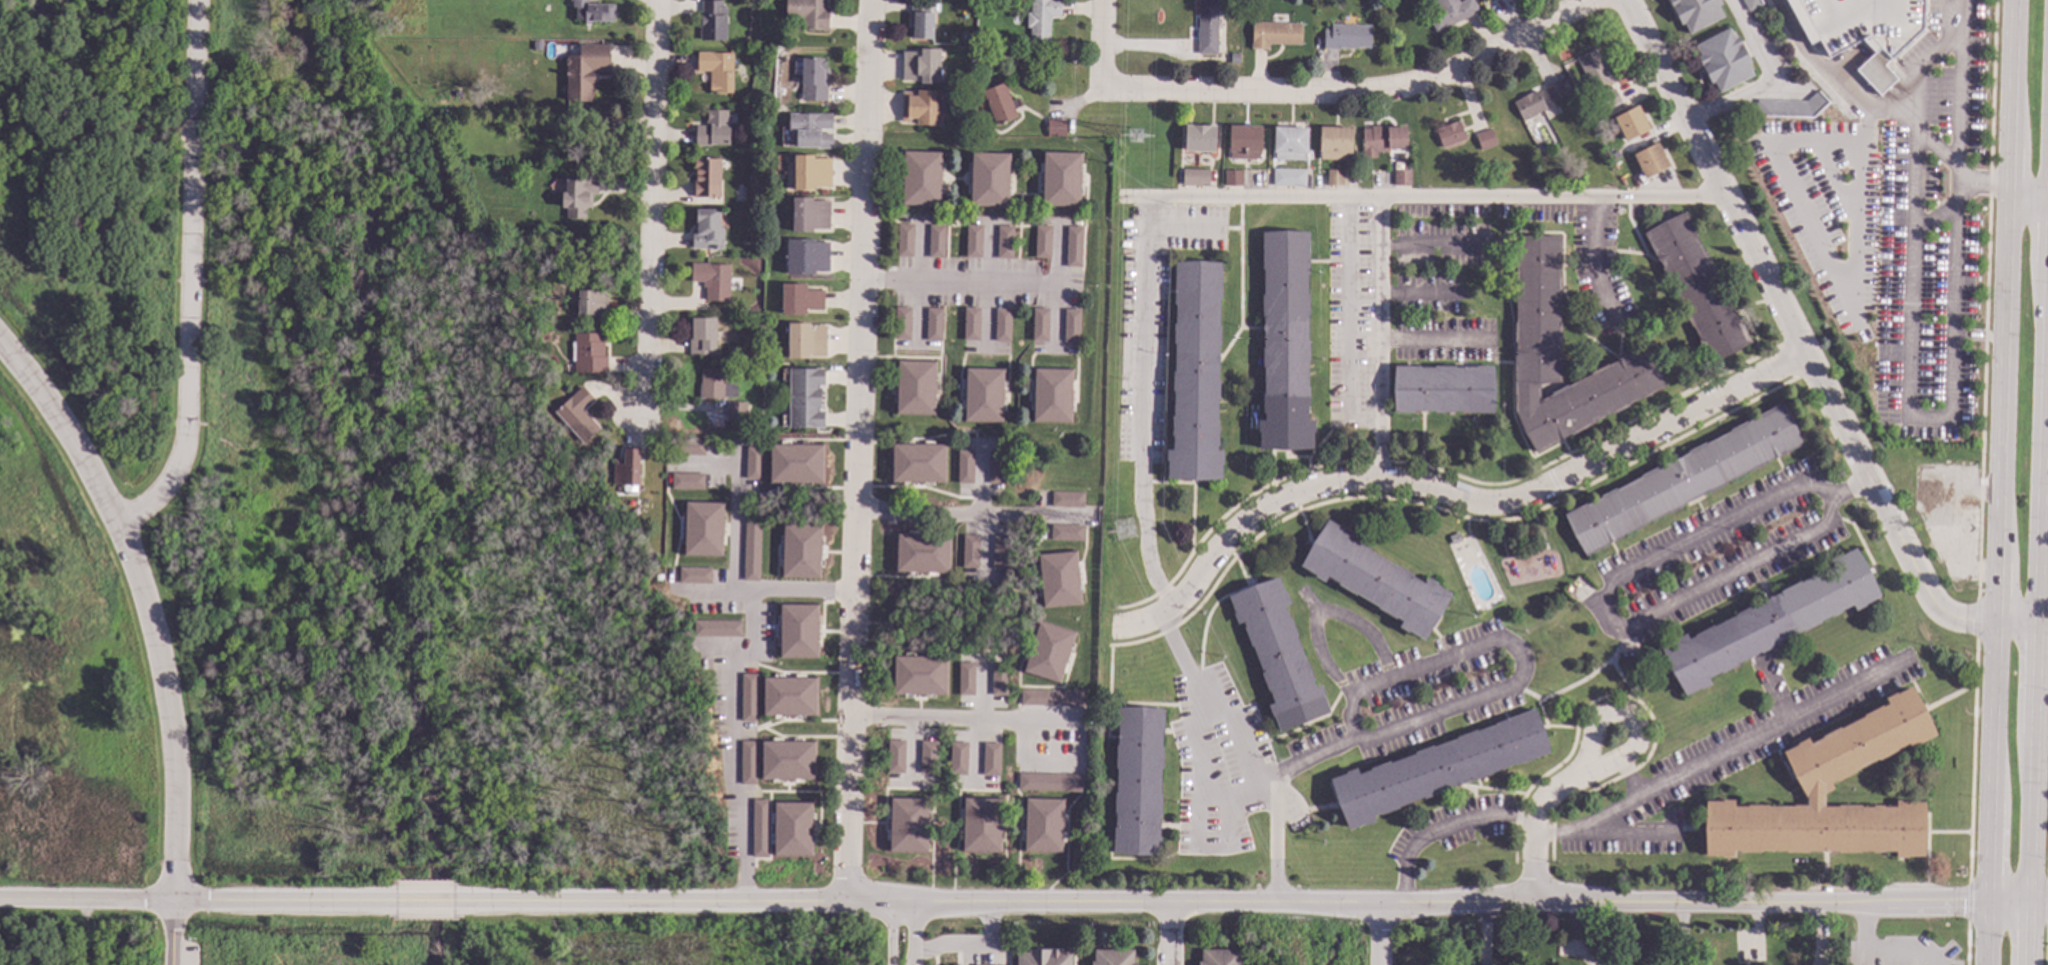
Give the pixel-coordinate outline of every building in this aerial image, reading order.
[(570,2),(570,0),(588,0),(588,5),(615,6),(614,23),(590,22),(590,24),(584,24),(585,21),(575,21),(576,9),(572,9),(573,2),(570,2)] [(785,17),(785,0),(826,0),(825,8),(828,8),(827,31),(801,30),(802,18),(785,17)] [(910,30),(911,0),(930,0),(930,13),(934,14),(933,40),(913,40),(913,30),(910,30)] [(1030,14),(1031,0),(1062,0),(1061,18),(1051,18),(1050,43),(1030,42),(1030,29),(1027,29),(1027,14),(1030,14)] [(1198,55),(1199,0),(1218,0),(1217,56),(1198,55)] [(1459,3),(1465,0),(1473,0),(1479,12),(1452,26),(1452,25),(1436,33),(1426,14),(1438,8),(1434,0),(1457,0),(1459,3)] [(1681,26),(1667,0),(1719,0),(1722,5),(1718,7),(1724,17),(1689,35),(1684,24),(1681,26)] [(1747,13),(1740,0),(1760,0),(1763,5),(1747,13)] [(1807,43),(1784,0),(1923,0),(1922,27),(1884,64),(1896,79),(1878,95),(1854,70),(1873,52),(1862,37),(1827,56),(1816,37),(1807,43)] [(721,7),(726,7),(726,41),(699,41),(700,15),(701,15),(701,1),(721,1),(721,7)] [(1302,24),(1301,46),(1269,45),(1269,50),(1252,50),(1252,23),(1302,24)] [(1371,49),(1355,48),(1355,50),(1339,49),(1339,50),(1324,50),(1324,32),(1330,32),(1331,25),(1371,26),(1371,49)] [(1734,39),(1737,37),(1751,64),(1748,66),(1753,76),(1719,94),(1714,83),(1710,85),(1697,58),(1700,57),(1695,46),(1729,28),(1734,39)] [(609,72),(594,72),(594,84),(591,84),(591,102),(567,102),(567,66),(565,64),(565,60),(567,58),(567,56),(579,56),(579,45),(609,45),(609,72)] [(940,85),(920,85),(920,77),(917,77),(917,81),(902,81),(902,53),(918,53),(918,57),(921,57),(921,49),(940,49),(940,85)] [(1603,66),(1604,65),(1612,82),(1608,83),(1609,85),(1606,87),(1605,85),(1593,92),(1576,59),(1595,49),(1603,66)] [(715,54),(733,54),(733,94),(710,94),(710,72),(697,72),(697,53),(715,53),(715,54)] [(1240,65),(1231,65),(1231,55),(1240,55),(1240,65)] [(824,59),(824,69),(828,69),(827,102),(801,101),(802,59),(824,59)] [(1566,96),(1551,103),(1544,89),(1559,81),(1566,96)] [(1011,101),(1018,98),(1022,107),(1014,110),(1018,118),(996,127),(982,92),(1004,83),(1011,101)] [(1622,103),(1607,110),(1600,96),(1614,88),(1622,103)] [(940,92),(939,127),(913,126),(914,123),(901,123),(903,92),(915,93),(915,91),(940,92)] [(1547,110),(1523,122),(1513,103),(1537,91),(1547,110)] [(1829,103),(1812,119),(1756,117),(1757,101),(1806,102),(1817,91),(1829,103)] [(1605,110),(1598,113),(1594,106),(1601,102),(1605,110)] [(1650,130),(1625,142),(1613,118),(1638,106),(1650,130)] [(612,111),(611,124),(618,125),(617,133),(623,134),(622,148),(618,148),(618,150),(599,149),(599,147),(595,147),(596,138),(599,138),(600,124),(596,124),(596,110),(612,111)] [(727,125),(729,126),(729,145),(696,145),(696,126),(706,126),(706,110),(727,110),(727,125)] [(833,130),(820,130),(820,133),(833,134),(832,150),(796,148),(796,133),(788,133),(789,114),(833,115),(833,130)] [(1066,138),(1047,137),(1047,120),(1066,120),(1066,138)] [(1466,141),(1442,149),(1436,130),(1443,128),(1443,127),(1455,123),(1455,124),(1459,122),(1466,141)] [(1215,127),(1213,152),(1184,150),(1185,125),(1215,127)] [(1262,127),(1262,153),(1260,153),(1260,160),(1230,159),(1230,152),(1229,152),(1229,126),(1262,127)] [(1393,128),(1406,127),(1407,149),(1389,150),(1389,153),(1377,153),(1377,158),(1364,159),(1362,129),(1371,129),(1371,127),(1393,126),(1393,128)] [(1353,129),(1352,154),(1350,154),(1350,161),(1320,160),(1320,153),(1319,153),(1320,127),(1353,129)] [(1308,129),(1308,155),(1306,155),(1306,162),(1275,161),(1275,154),(1273,154),(1274,128),(1308,129)] [(1496,146),(1481,151),(1475,135),(1491,129),(1496,146)] [(1669,167),(1644,180),(1633,155),(1657,143),(1669,167)] [(943,152),(943,164),(944,164),(944,172),(942,172),(942,186),(944,186),(944,195),(942,195),(941,207),(900,205),(901,193),(899,193),(899,184),(901,184),(901,173),(899,173),(900,163),(902,163),(902,151),(943,152)] [(1620,157),(1611,162),(1608,155),(1617,151),(1620,157)] [(1011,153),(1011,165),(1012,166),(1012,175),(1010,175),(1010,186),(1012,186),(1011,196),(1010,196),(1009,208),(968,206),(969,195),(966,195),(967,185),(969,185),(969,174),(967,174),(967,164),(970,164),(970,152),(1011,153)] [(1083,153),(1083,165),(1084,165),(1084,175),(1082,175),(1082,186),(1083,186),(1083,195),(1082,195),(1081,207),(1040,206),(1041,194),(1039,194),(1039,184),(1041,184),(1041,174),(1039,173),(1040,164),(1042,164),(1042,152),(1083,153)] [(814,159),(831,159),(831,188),(814,188),(814,191),(794,191),(794,156),(814,156),(814,159)] [(720,198),(694,198),(695,159),(721,159),(720,198)] [(1854,173),(1840,176),(1838,166),(1853,164),(1854,173)] [(1305,170),(1305,187),(1272,186),(1273,169),(1305,170)] [(596,178),(597,178),(597,195),(591,195),(591,208),(586,208),(585,219),(565,219),(565,208),(561,208),(561,193),(565,193),(565,178),(579,178),(579,170),(597,170),(596,178)] [(1208,171),(1208,186),(1182,186),(1183,170),(1208,171)] [(1243,172),(1243,187),(1224,186),(1225,171),(1243,172)] [(1344,172),(1343,186),(1327,186),(1327,171),(1344,172)] [(1411,186),(1394,186),(1394,171),(1411,171),(1411,186)] [(1629,182),(1624,184),(1621,179),(1626,176),(1629,182)] [(812,199),(812,201),(830,201),(830,230),(812,230),(812,233),(793,233),(793,198),(812,199)] [(719,224),(724,229),(724,250),(692,249),(692,232),(694,233),(694,221),(696,221),(696,211),(720,211),(719,224)] [(1696,235),(1695,235),(1702,249),(1703,248),(1712,265),(1710,266),(1723,291),(1724,290),(1733,307),(1731,307),(1734,314),(1738,316),(1738,321),(1740,320),(1751,343),(1731,355),(1710,364),(1698,341),(1699,341),(1692,328),(1691,328),(1683,312),(1684,311),(1671,286),(1670,287),(1661,269),(1662,268),(1660,263),(1657,260),(1656,257),(1655,257),(1643,234),(1663,222),(1685,213),(1696,235)] [(914,225),(913,258),(898,257),(897,257),(898,225),(914,225)] [(945,226),(944,259),(928,258),(930,226),(945,226)] [(983,227),(982,259),(966,258),(967,226),(983,227)] [(1013,227),(1012,260),(997,259),(998,227),(1013,227)] [(1052,227),(1050,259),(1035,259),(1036,227),(1052,227)] [(1083,228),(1082,268),(1066,268),(1067,227),(1083,228)] [(1309,275),(1307,275),(1307,295),(1309,295),(1309,316),(1307,316),(1307,341),(1309,341),(1309,361),(1307,361),(1308,388),(1309,388),(1309,407),(1308,407),(1308,421),(1314,421),(1314,432),(1313,432),(1313,450),(1259,450),(1258,432),(1257,432),(1257,421),(1264,421),(1264,415),(1262,415),(1262,394),(1264,394),(1263,368),(1262,368),(1262,348),(1263,348),(1263,318),(1262,318),(1262,295),(1263,295),(1263,270),(1261,270),(1261,233),(1309,233),(1309,275)] [(1561,238),(1561,263),(1560,263),(1560,277),(1561,278),(1561,297),(1559,297),(1559,325),(1561,325),(1561,343),(1559,343),(1559,359),(1561,359),(1561,383),(1540,385),(1540,401),(1552,395),(1551,394),(1567,386),(1568,387),(1591,375),(1591,373),(1608,364),(1609,366),(1614,363),(1618,360),(1622,359),(1621,358),(1644,346),(1656,366),(1665,388),(1643,399),(1642,398),(1628,404),(1629,406),(1613,414),(1613,413),(1608,416),(1607,414),(1605,416),(1605,417),(1595,421),(1596,423),(1571,436),(1571,435),(1564,438),(1562,441),(1558,441),(1559,442),(1536,454),(1524,435),(1514,412),(1514,357),(1516,357),(1516,343),(1514,343),(1514,323),(1516,323),(1516,297),(1514,297),(1514,277),(1516,277),(1516,263),(1514,264),(1514,237),(1538,236),(1561,238)] [(814,243),(830,243),(829,273),(814,273),(814,276),(787,275),(787,240),(814,240),(814,243)] [(1221,299),(1220,299),(1219,327),(1221,327),(1220,347),(1219,347),(1218,380),(1220,380),(1219,400),(1218,400),(1217,425),(1219,425),(1218,446),(1217,446),(1217,451),(1223,452),(1223,463),(1221,463),(1221,480),(1167,479),(1167,461),(1165,461),(1166,451),(1172,451),(1172,437),(1171,437),(1172,417),(1173,417),(1174,392),(1172,392),(1173,372),(1174,372),(1174,345),(1173,345),(1173,324),(1175,324),(1175,305),(1174,305),(1175,262),(1222,263),(1221,299)] [(711,264),(711,265),(730,266),(729,302),(706,302),(706,288),(703,288),(703,283),(691,282),(692,264),(711,264)] [(806,291),(824,291),(824,310),(806,310),(806,316),(782,316),(782,285),(806,285),(806,291)] [(606,292),(605,301),(607,301),(607,321),(590,321),(590,316),(577,316),(578,309),(575,308),(575,303),(578,304),(578,291),(606,292)] [(911,309),(910,341),(894,340),(895,308),(911,309)] [(942,309),(941,342),(926,341),(927,309),(942,309)] [(980,309),(979,341),(963,341),(964,309),(980,309)] [(1011,310),(1010,342),(994,342),(996,309),(1011,310)] [(1033,309),(1049,310),(1048,342),(1032,342),(1033,309)] [(1081,310),(1079,343),(1064,342),(1065,310),(1081,310)] [(716,356),(689,356),(689,331),(692,331),(692,319),(716,319),(716,356)] [(810,326),(826,326),(826,357),(810,357),(810,359),(788,359),(788,324),(810,324),(810,326)] [(601,343),(604,343),(604,358),(608,358),(608,374),(575,374),(575,362),(572,362),(572,342),(575,342),(575,334),(601,334),(601,343)] [(937,361),(937,373),(938,374),(938,383),(936,383),(936,395),(938,395),(937,404),(936,404),(935,416),(894,415),(895,403),(893,403),(893,393),(895,393),(895,382),(893,382),(894,372),(896,372),(896,360),(937,361)] [(1495,390),(1493,414),(1467,414),(1467,412),(1454,412),(1454,413),(1434,413),(1434,412),(1427,412),(1423,413),(1420,412),(1412,412),(1412,414),(1394,414),(1392,390),(1394,367),(1420,367),(1420,368),(1434,368),(1434,367),(1455,367),(1455,368),(1461,368),(1464,367),(1466,368),(1476,368),(1476,367),(1493,367),(1495,390)] [(1005,369),(1005,381),(1007,381),(1006,390),(1005,390),(1004,402),(1006,402),(1006,411),(1004,411),(1004,424),(963,422),(963,411),(961,410),(962,401),(963,401),(964,389),(961,389),(962,380),(964,380),(964,368),(1005,369)] [(1074,370),(1074,381),(1075,381),(1075,392),(1074,392),(1073,402),(1075,402),(1074,412),(1073,412),(1072,424),(1031,423),(1032,411),(1030,411),(1030,401),(1032,401),(1032,390),(1030,390),(1030,380),(1033,380),(1033,368),(1074,370)] [(724,384),(737,385),(737,398),(724,398),(724,400),(699,400),(699,384),(701,384),(701,369),(725,370),(724,384)] [(822,429),(788,428),(789,370),(823,371),(823,387),(819,386),(818,389),(820,389),(820,410),(817,410),(817,412),(823,412),(822,429)] [(582,387),(595,401),(584,411),(600,429),(583,444),(554,412),(582,387)] [(747,405),(751,405),(750,421),(727,420),(727,403),(747,403),(747,405)] [(1793,424),(1802,445),(1779,457),(1779,456),(1776,459),(1773,459),(1766,462),(1767,463),(1750,472),(1749,471),(1724,484),(1724,485),(1708,493),(1708,492),(1683,505),(1684,506),(1668,515),(1667,513),(1641,527),(1641,528),(1635,531),(1634,530),(1621,537),(1622,538),(1614,542),(1614,541),(1611,543),(1608,543),(1608,544),(1608,545),(1585,557),(1574,538),(1564,515),(1586,504),(1586,506),(1601,498),(1601,496),(1615,489),(1616,490),(1641,477),(1641,476),(1656,468),(1657,469),(1688,453),(1688,452),(1705,443),(1705,445),(1731,432),(1730,430),(1746,422),(1746,423),(1760,417),(1759,416),(1781,404),(1793,424)] [(705,456),(672,456),(673,440),(705,440),(705,456)] [(812,443),(812,446),(824,446),(823,486),(812,485),(812,486),(801,486),(801,485),(790,485),(790,486),(781,486),(781,484),(767,484),(769,444),(781,445),(781,442),(791,442),(790,445),(802,445),(802,442),(812,443)] [(934,444),(946,444),(946,484),(934,484),(934,486),(924,486),(924,484),(913,484),(913,486),(903,486),(903,484),(890,483),(891,444),(903,444),(903,442),(913,442),(913,444),(924,444),(924,442),(934,442),(934,444)] [(762,447),(762,480),(746,480),(747,447),(762,447)] [(640,449),(639,486),(613,485),(614,460),(622,461),(623,448),(640,449)] [(973,484),(958,484),(958,451),(974,452),(973,484)] [(1004,485),(989,484),(989,452),(1005,452),(1004,485)] [(704,490),(672,490),(672,474),(684,474),(704,474),(704,490)] [(1951,483),(1916,482),(1916,500),(1924,500),(1923,524),(1950,525),(1951,483)] [(1084,493),(1084,509),(1052,508),(1052,492),(1084,493)] [(724,502),(722,558),(683,556),(684,501),(724,502)] [(759,582),(743,581),(745,518),(761,519),(759,582)] [(1343,530),(1344,529),(1353,534),(1349,540),(1354,543),(1355,542),(1373,552),(1373,554),(1396,568),(1397,566),(1413,576),(1412,577),(1424,584),(1427,579),(1451,594),(1439,619),(1423,641),(1409,633),(1408,633),(1398,627),(1402,622),(1396,619),(1395,620),(1377,609),(1378,608),(1356,595),(1355,596),(1337,585),(1338,584),(1327,578),(1324,583),(1314,577),(1315,576),(1300,567),(1312,543),(1327,520),(1343,530)] [(822,525),(822,537),(824,537),(823,549),(821,549),(821,558),(824,558),(823,568),(821,568),(821,580),(780,579),(780,567),(778,567),(779,556),(781,556),(781,546),(779,546),(779,536),(781,536),(782,524),(822,525)] [(1084,526),(1083,542),(1051,541),(1051,526),(1084,526)] [(918,532),(918,534),(929,534),(929,533),(939,533),(939,535),(951,535),(950,575),(937,575),(937,576),(928,576),(928,575),(916,574),(916,576),(906,576),(906,574),(894,573),(896,533),(908,533),(908,532),(918,532)] [(1461,542),(1452,546),(1448,537),(1458,533),(1461,542)] [(979,537),(978,569),(962,569),(963,536),(979,537)] [(1009,538),(1008,570),(992,570),(994,537),(1009,538)] [(1869,572),(1880,597),(1864,605),(1865,607),(1855,612),(1852,606),(1839,613),(1840,614),(1832,617),(1832,616),(1820,623),(1820,624),(1802,633),(1802,632),(1779,644),(1779,645),(1760,654),(1760,653),(1737,665),(1738,666),(1720,675),(1720,674),(1708,680),(1710,685),(1700,691),(1700,690),(1684,697),(1670,674),(1660,649),(1675,641),(1675,640),(1685,634),(1688,640),(1694,637),(1693,636),(1712,626),(1713,628),(1735,616),(1734,615),(1752,606),(1753,607),(1765,601),(1768,597),(1773,597),(1780,593),(1779,592),(1799,582),(1800,583),(1812,577),(1811,576),(1819,572),(1819,573),(1832,567),(1829,561),(1839,556),(1840,557),(1855,549),(1869,572)] [(1078,563),(1080,563),(1081,572),(1079,572),(1080,584),(1082,583),(1083,593),(1081,593),(1082,606),(1042,610),(1040,597),(1039,597),(1038,587),(1040,587),(1038,576),(1036,576),(1035,566),(1037,566),(1036,554),(1077,551),(1078,563)] [(657,561),(653,563),(649,555),(654,553),(657,561)] [(711,584),(679,584),(680,568),(712,569),(711,584)] [(1284,594),(1286,593),(1290,605),(1284,607),(1289,619),(1290,619),(1297,637),(1295,637),(1305,663),(1307,663),(1314,681),(1312,682),(1314,688),(1321,686),(1324,696),(1323,697),(1329,713),(1279,732),(1273,717),(1272,718),(1267,706),(1273,704),(1269,692),(1268,693),(1261,675),(1262,674),(1252,648),(1251,648),(1244,628),(1245,628),(1243,623),(1237,625),(1233,614),(1234,614),(1228,597),(1278,578),(1284,594)] [(819,616),(821,616),(821,626),(819,626),(819,637),(821,637),(821,647),(819,647),(819,659),(778,659),(778,647),(777,647),(777,637),(778,637),(779,626),(776,626),(777,616),(779,616),(779,604),(819,604),(819,616)] [(742,637),(694,636),(694,621),(742,622),(742,637)] [(1077,633),(1073,644),(1074,645),(1067,664),(1068,665),(1065,674),(1064,674),(1061,685),(1021,673),(1025,662),(1023,661),(1026,652),(1028,652),(1031,641),(1029,641),(1032,631),(1034,632),(1037,621),(1077,633)] [(936,656),(948,656),(947,697),(935,696),(935,699),(925,698),(925,696),(914,696),(914,698),(904,698),(904,696),(892,696),(892,655),(905,655),(905,654),(926,656),(926,654),(936,654),(936,656)] [(974,696),(959,696),(959,664),(975,664),(974,696)] [(1007,696),(992,696),(992,664),(1007,664),(1007,696)] [(741,722),(742,675),(758,675),(757,722),(741,722)] [(805,677),(817,678),(817,718),(805,718),(805,719),(795,719),(795,718),(784,718),(784,720),(774,719),(774,718),(762,718),(762,677),(774,677),(774,675),(784,675),(784,677),(795,677),(795,675),(805,676),(805,677)] [(1925,711),(1936,736),(1921,744),(1922,745),(1911,750),(1908,745),(1897,751),(1897,752),(1878,762),(1878,761),(1855,772),(1856,773),(1837,783),(1836,782),(1831,785),(1833,790),(1824,795),(1824,808),(1838,808),(1838,806),(1861,806),(1861,808),(1873,808),(1873,806),(1883,807),(1883,808),(1895,808),(1896,801),(1908,801),(1908,803),(1925,803),(1926,830),(1924,858),(1908,858),(1908,859),(1895,859),(1895,852),(1882,852),(1882,854),(1872,854),(1872,852),(1861,852),(1861,854),(1838,854),(1838,852),(1830,852),(1825,854),(1820,852),(1809,852),(1809,854),(1786,854),(1786,852),(1761,852),(1761,854),(1740,854),(1740,852),(1734,852),(1734,859),(1721,859),(1721,857),(1705,857),(1704,830),(1705,802),(1722,802),(1722,801),(1734,801),(1734,808),(1747,808),(1747,806),(1769,806),(1769,808),(1793,808),(1793,806),(1806,806),(1806,801),(1793,778),(1782,753),(1797,745),(1796,745),(1808,739),(1810,745),(1822,739),(1821,737),(1839,728),(1840,730),(1863,717),(1863,716),(1882,706),(1882,708),(1887,705),(1884,699),(1895,694),(1896,695),(1911,687),(1925,711)] [(1083,691),(1083,708),(1020,706),(1021,689),(1083,691)] [(1164,710),(1163,735),(1162,735),(1162,749),(1163,749),(1162,770),(1161,770),(1160,795),(1162,795),(1161,817),(1160,817),(1159,838),(1160,838),(1160,856),(1113,854),(1114,828),(1115,828),(1115,815),(1114,815),(1115,793),(1116,793),(1117,770),(1115,769),(1116,746),(1117,746),(1118,726),(1117,726),(1117,708),(1164,710)] [(1543,731),(1550,754),(1516,767),(1516,765),(1491,774),(1492,776),(1471,783),(1470,782),(1464,784),(1460,787),(1455,787),(1443,792),(1443,793),(1423,801),(1423,799),(1398,808),(1399,809),(1380,816),(1379,815),(1373,817),(1376,823),(1365,827),(1364,826),(1348,832),(1337,807),(1329,781),(1345,775),(1345,773),(1356,769),(1358,775),(1370,771),(1369,770),(1389,763),(1390,764),(1414,755),(1414,754),(1432,747),(1433,748),(1456,740),(1456,738),(1476,731),(1476,732),(1494,726),(1494,725),(1534,710),(1543,731)] [(803,741),(816,741),(815,782),(803,782),(803,784),(793,783),(793,782),(782,782),(782,783),(772,783),(773,782),(760,781),(760,741),(773,741),(773,739),(782,739),(782,741),(794,741),(794,739),(804,739),(803,741)] [(756,785),(741,785),(741,741),(755,742),(757,742),(756,785)] [(905,742),(904,774),(887,774),(888,741),(905,742)] [(937,742),(937,775),(920,774),(921,742),(937,742)] [(967,743),(966,776),(951,775),(950,775),(951,743),(967,743)] [(1001,744),(1000,776),(982,776),(983,744),(1001,744)] [(1081,775),(1081,793),(1018,791),(1018,774),(1081,775)] [(930,798),(930,811),(931,811),(931,820),(929,820),(929,832),(930,832),(930,842),(929,842),(928,853),(888,852),(888,841),(886,840),(887,830),(888,830),(889,819),(887,819),(887,809),(889,809),(889,797),(930,798)] [(1003,798),(1003,811),(1004,811),(1004,820),(1002,820),(1002,832),(1004,832),(1003,842),(1002,841),(1002,853),(961,852),(961,840),(959,840),(959,831),(961,831),(961,819),(960,819),(960,809),(962,809),(962,797),(1003,798)] [(1065,799),(1064,811),(1066,811),(1066,821),(1064,821),(1064,832),(1065,832),(1065,842),(1064,842),(1063,855),(1023,854),(1023,841),(1021,841),(1021,831),(1023,831),(1024,820),(1022,820),(1022,810),(1024,810),(1024,797),(1065,799)] [(768,858),(752,858),(753,800),(768,800),(768,858)] [(813,814),(815,815),(815,825),(813,825),(813,835),(815,835),(815,845),(812,845),(812,858),(772,857),(773,845),(771,845),(771,835),(773,835),(773,824),(771,824),(771,814),(773,814),(773,801),(813,802),(813,814)] [(1070,953),(1070,964),(1017,964),(1017,953),(1028,953),(1028,950),(1058,950),(1058,953),(1070,953)] [(1136,963),(1136,964),(1090,964),(1090,962),(1094,962),(1094,950),(1133,951),(1133,963),(1136,963)] [(1243,962),(1243,964),(1198,964),(1198,962),(1201,962),(1201,950),(1240,950),(1240,962),(1243,962)] [(1437,958),(1436,964),(1425,964),(1426,957),(1437,958)]
